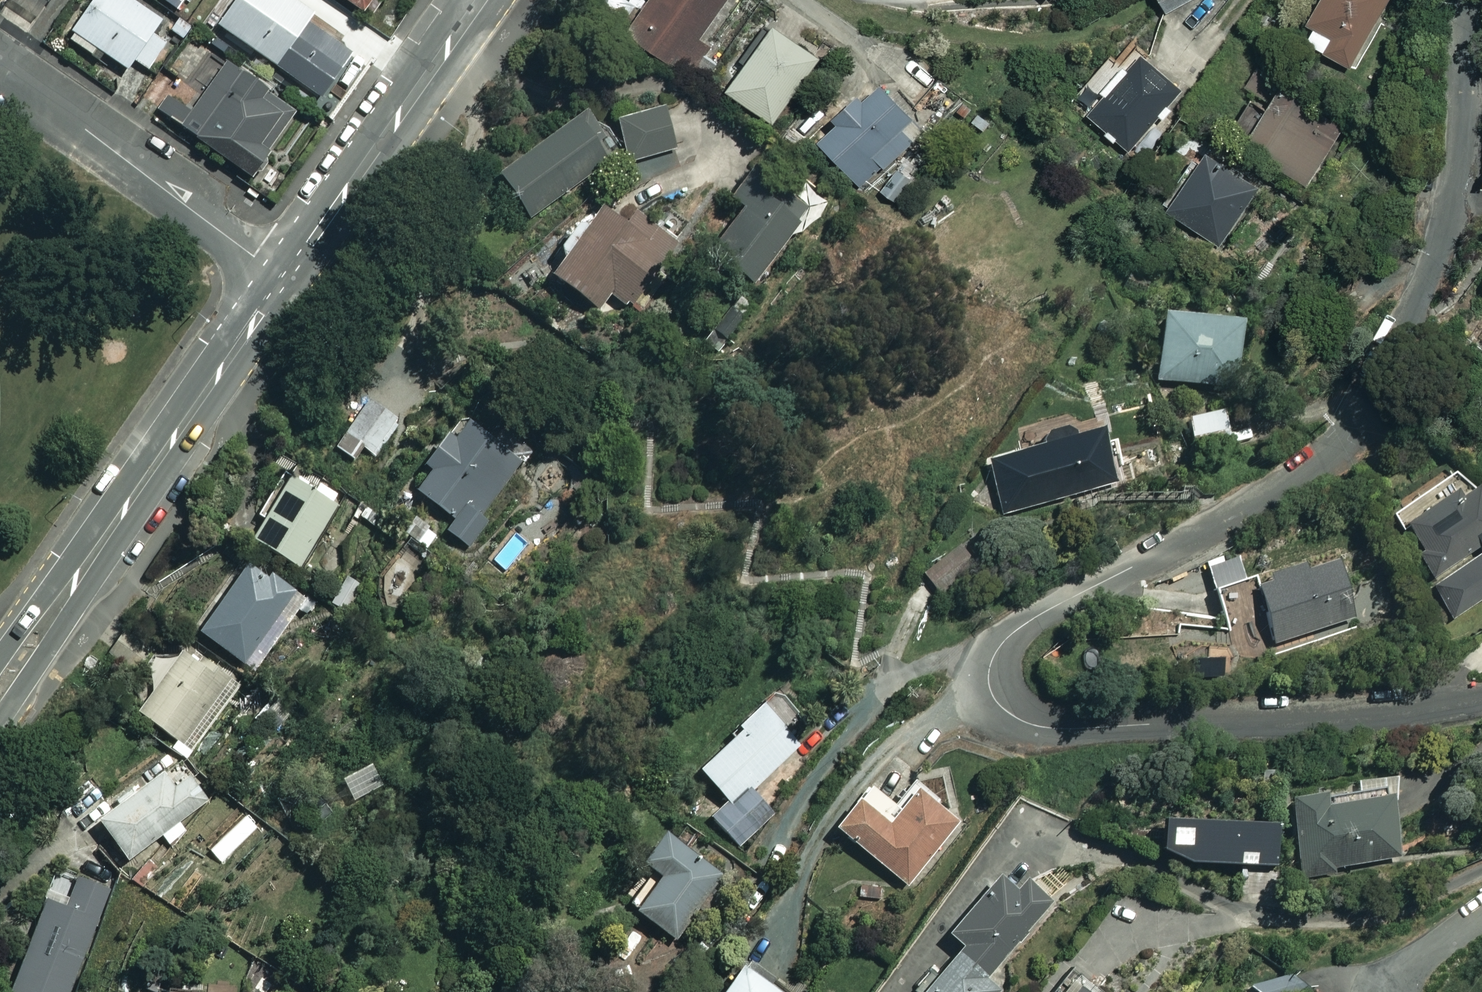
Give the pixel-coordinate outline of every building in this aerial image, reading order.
[(132,0),(89,0),(64,36),(91,55),(95,48),(124,68),(131,58),(153,73),(171,48),(149,32),(158,18),(132,0)] [(295,0),(231,0),(215,23),(321,97),(356,48),(334,33),(330,38),(305,21),(312,12),(295,0)] [(368,17),(380,0),(346,0),(368,17)] [(626,30),(703,80),(716,60),(705,52),(713,40),(700,33),(722,0),(646,0),(626,30)] [(1167,14),(1191,0),(1158,0),(1167,14)] [(1311,31),(1316,34),(1308,49),(1355,76),(1398,0),(1329,0),(1311,31)] [(818,56),(770,23),(724,88),(772,121),(818,56)] [(192,81),(204,89),(191,108),(174,97),(162,113),(247,173),(292,110),(211,53),(192,81)] [(1158,114),(1163,119),(1173,108),(1168,103),(1180,89),(1140,54),(1125,71),(1118,65),(1096,91),(1086,83),(1075,95),(1089,107),(1081,116),(1124,153),(1158,114)] [(256,58),(247,71),(270,87),(279,74),(256,58)] [(924,129),(874,74),(832,112),(838,119),(816,139),(860,188),(893,158),(902,169),(915,157),(911,152),(922,142),(916,136),(924,129)] [(1231,138),(1312,187),(1345,127),(1283,89),(1266,117),(1250,107),(1231,138)] [(581,108),(498,174),(532,217),(615,152),(581,108)] [(674,148),(661,108),(616,122),(629,163),(674,148)] [(1257,184),(1204,150),(1167,209),(1220,242),(1257,184)] [(902,169),(896,164),(879,188),(897,201),(914,177),(902,169)] [(758,289),(804,206),(758,180),(712,263),(758,289)] [(551,274),(599,308),(607,296),(631,313),(648,289),(638,282),(668,241),(630,214),(622,226),(598,209),(551,274)] [(1245,315),(1160,310),(1155,381),(1241,386),(1245,315)] [(529,445),(468,410),(452,438),(440,432),(421,465),(426,468),(413,491),(454,515),(444,532),(470,547),(529,445)] [(1225,411),(1186,415),(1189,447),(1228,443),(1225,411)] [(1114,485),(1098,427),(985,458),(1001,515),(1114,485)] [(1481,544),(1481,494),(1474,482),(1461,491),(1448,471),(1387,511),(1431,578),(1481,544)] [(254,514),(259,517),(248,536),(300,567),(338,503),(286,472),(282,479),(277,476),(254,514)] [(976,568),(952,541),(919,571),(943,598),(976,568)] [(1481,600),(1481,548),(1427,584),(1451,621),(1481,600)] [(295,592),(246,559),(197,631),(245,664),(295,592)] [(1350,620),(1331,559),(1254,582),(1272,643),(1350,620)] [(362,586),(347,577),(330,604),(345,613),(362,586)] [(240,686),(180,644),(134,710),(178,741),(172,749),(188,760),(240,686)] [(746,782),(751,788),(797,744),(757,702),(733,725),(736,728),(695,768),(727,800),(746,782)] [(171,787),(159,770),(95,817),(127,861),(209,800),(189,774),(171,787)] [(1298,872),(1397,857),(1389,801),(1397,800),(1394,774),(1353,780),(1354,787),(1325,791),(1325,787),(1286,793),(1298,872)] [(746,782),(727,800),(710,816),(739,846),(774,812),(751,788),(746,782)] [(866,786),(833,826),(906,885),(957,822),(915,788),(896,810),(866,786)] [(1154,816),(1153,844),(1177,859),(1270,863),(1272,820),(1154,816)] [(720,875),(658,829),(636,859),(657,874),(632,908),(674,939),(720,875)] [(956,948),(990,976),(1050,903),(1022,880),(1014,890),(996,875),(947,935),(958,945),(956,948)] [(78,876),(65,907),(45,898),(6,991),(66,991),(109,889),(78,876)] [(911,991),(912,991),(1001,991),(1005,988),(990,976),(956,948),(937,971),(932,966),(911,991)] [(736,962),(715,991),(778,991),(736,962)] [(1069,970),(1051,991),(1096,991),(1069,970)]
